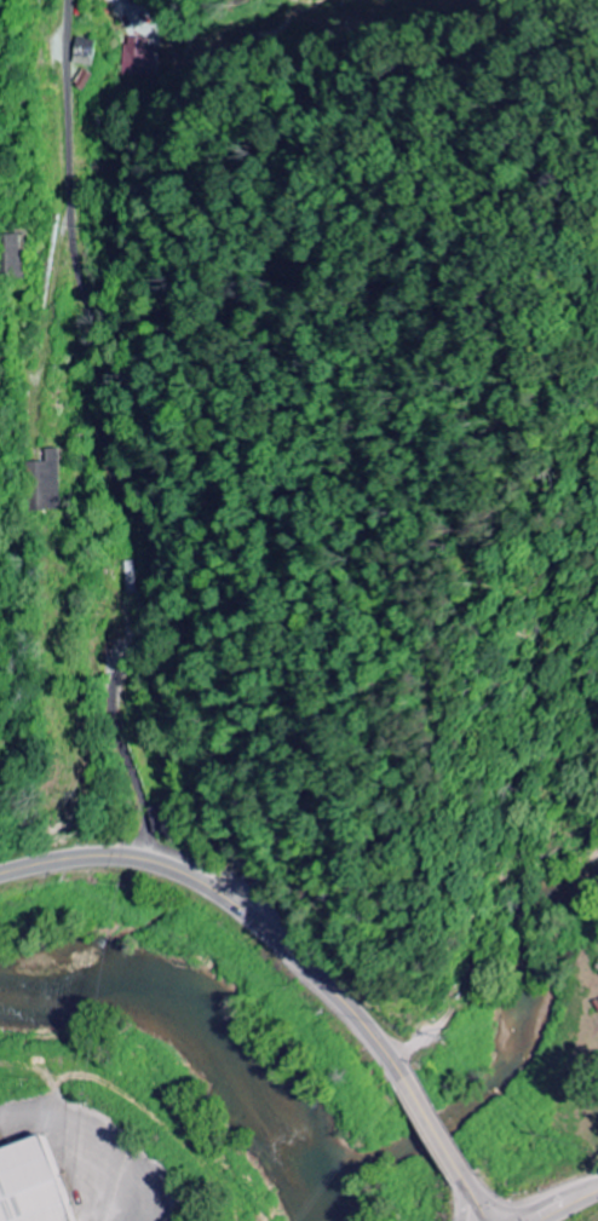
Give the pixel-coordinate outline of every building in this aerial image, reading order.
[(74,56),(95,58),(98,40),(77,37),(74,56)] [(128,75),(151,75),(151,38),(128,38),(128,75)] [(6,236),(7,281),(25,281),(24,235),(6,236)] [(30,463),(32,512),(63,511),(60,450),(46,450),(46,463),(30,463)] [(40,1138),(0,1150),(0,1220),(67,1220),(40,1138)]
